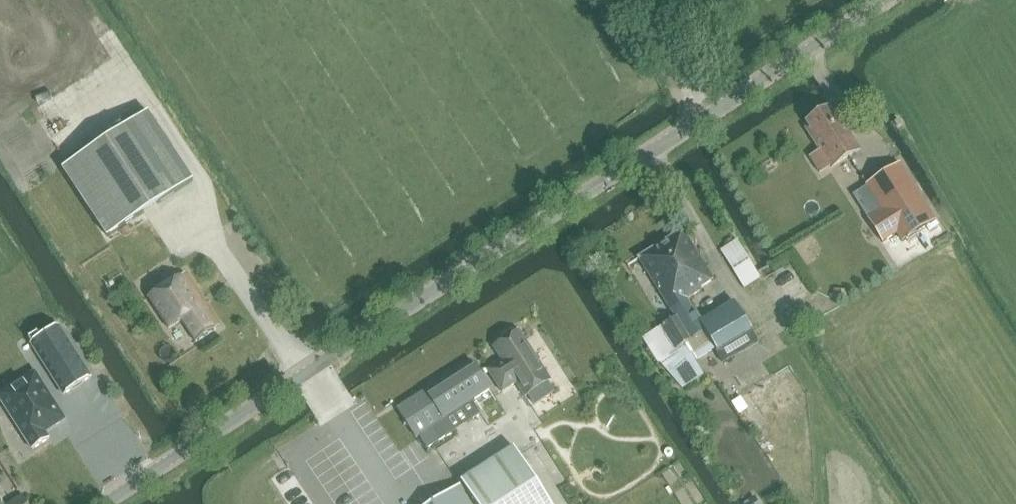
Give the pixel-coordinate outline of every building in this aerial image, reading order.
[(860,149),(836,110),(832,112),(829,107),(807,121),(811,126),(807,128),(832,167),(860,149)] [(109,237),(194,181),(149,112),(63,168),(109,237)] [(900,164),(866,185),(882,210),(868,219),(883,243),(897,234),(902,242),(936,221),(900,164)] [(644,336),(659,360),(684,344),(704,331),(707,330),(702,323),(701,321),(686,298),(702,288),(701,285),(713,277),(682,230),(638,258),(675,316),(644,336)] [(746,255),(730,265),(744,288),(760,278),(746,255)] [(220,326),(186,273),(149,298),(184,350),(220,326)] [(835,290),(834,299),(846,300),(847,292),(835,290)] [(736,302),(702,323),(707,330),(704,331),(714,348),(750,326),(736,302)] [(750,326),(714,348),(723,362),(759,340),(750,326)] [(59,327),(32,344),(64,394),(92,377),(59,327)] [(501,359),(487,369),(501,391),(516,382),(525,395),(528,394),(534,405),(555,392),(548,381),(551,379),(542,366),(518,330),(516,331),(511,329),(503,335),(502,340),(493,346),(501,359)] [(684,344),(659,360),(683,388),(703,375),(694,361),(684,344)] [(444,378),(396,407),(415,436),(417,435),(425,448),(451,432),(443,419),(458,409),(466,422),(480,414),(471,400),(474,398),(488,389),(489,389),(471,360),(444,378)] [(0,395),(0,398),(33,449),(50,439),(46,432),(66,419),(36,372),(0,395)] [(513,446),(456,482),(458,484),(426,503),(550,503),(513,446)] [(22,496),(9,503),(27,503),(22,496)]
